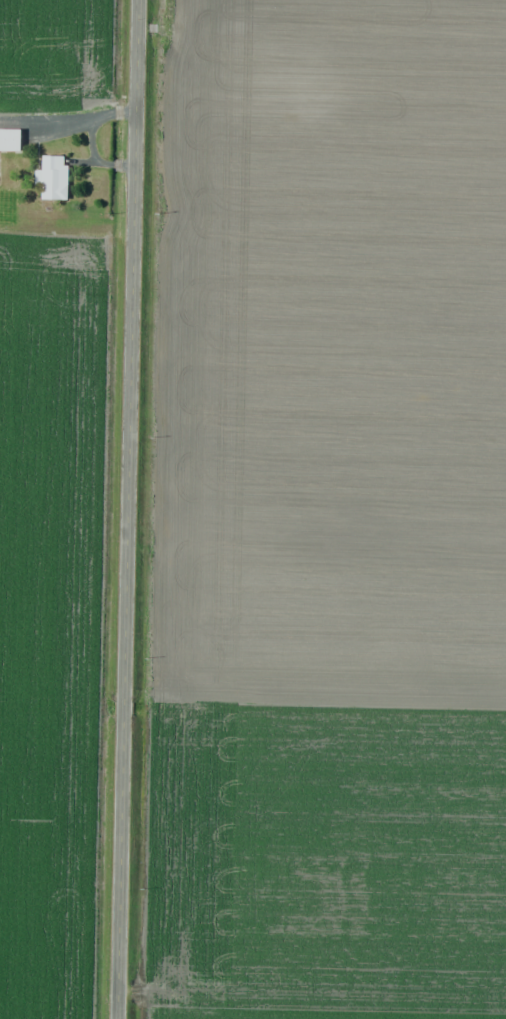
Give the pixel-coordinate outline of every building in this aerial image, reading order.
[(20,129),(0,129),(0,151),(20,151),(20,129)] [(67,200),(67,157),(40,157),(40,170),(36,170),(36,185),(42,185),(42,199),(67,200)]
